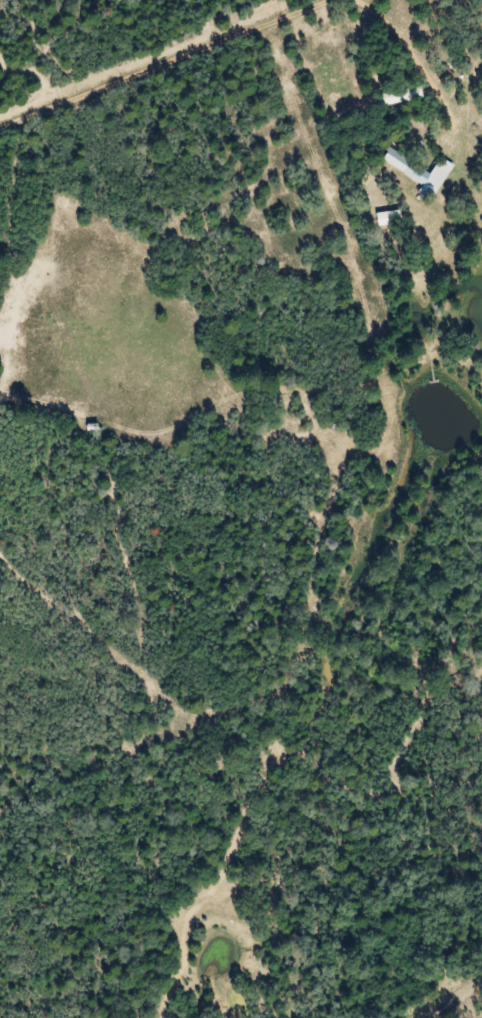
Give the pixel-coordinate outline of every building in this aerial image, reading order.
[(406,173),(429,186),(435,174),(412,161),(406,173)]
